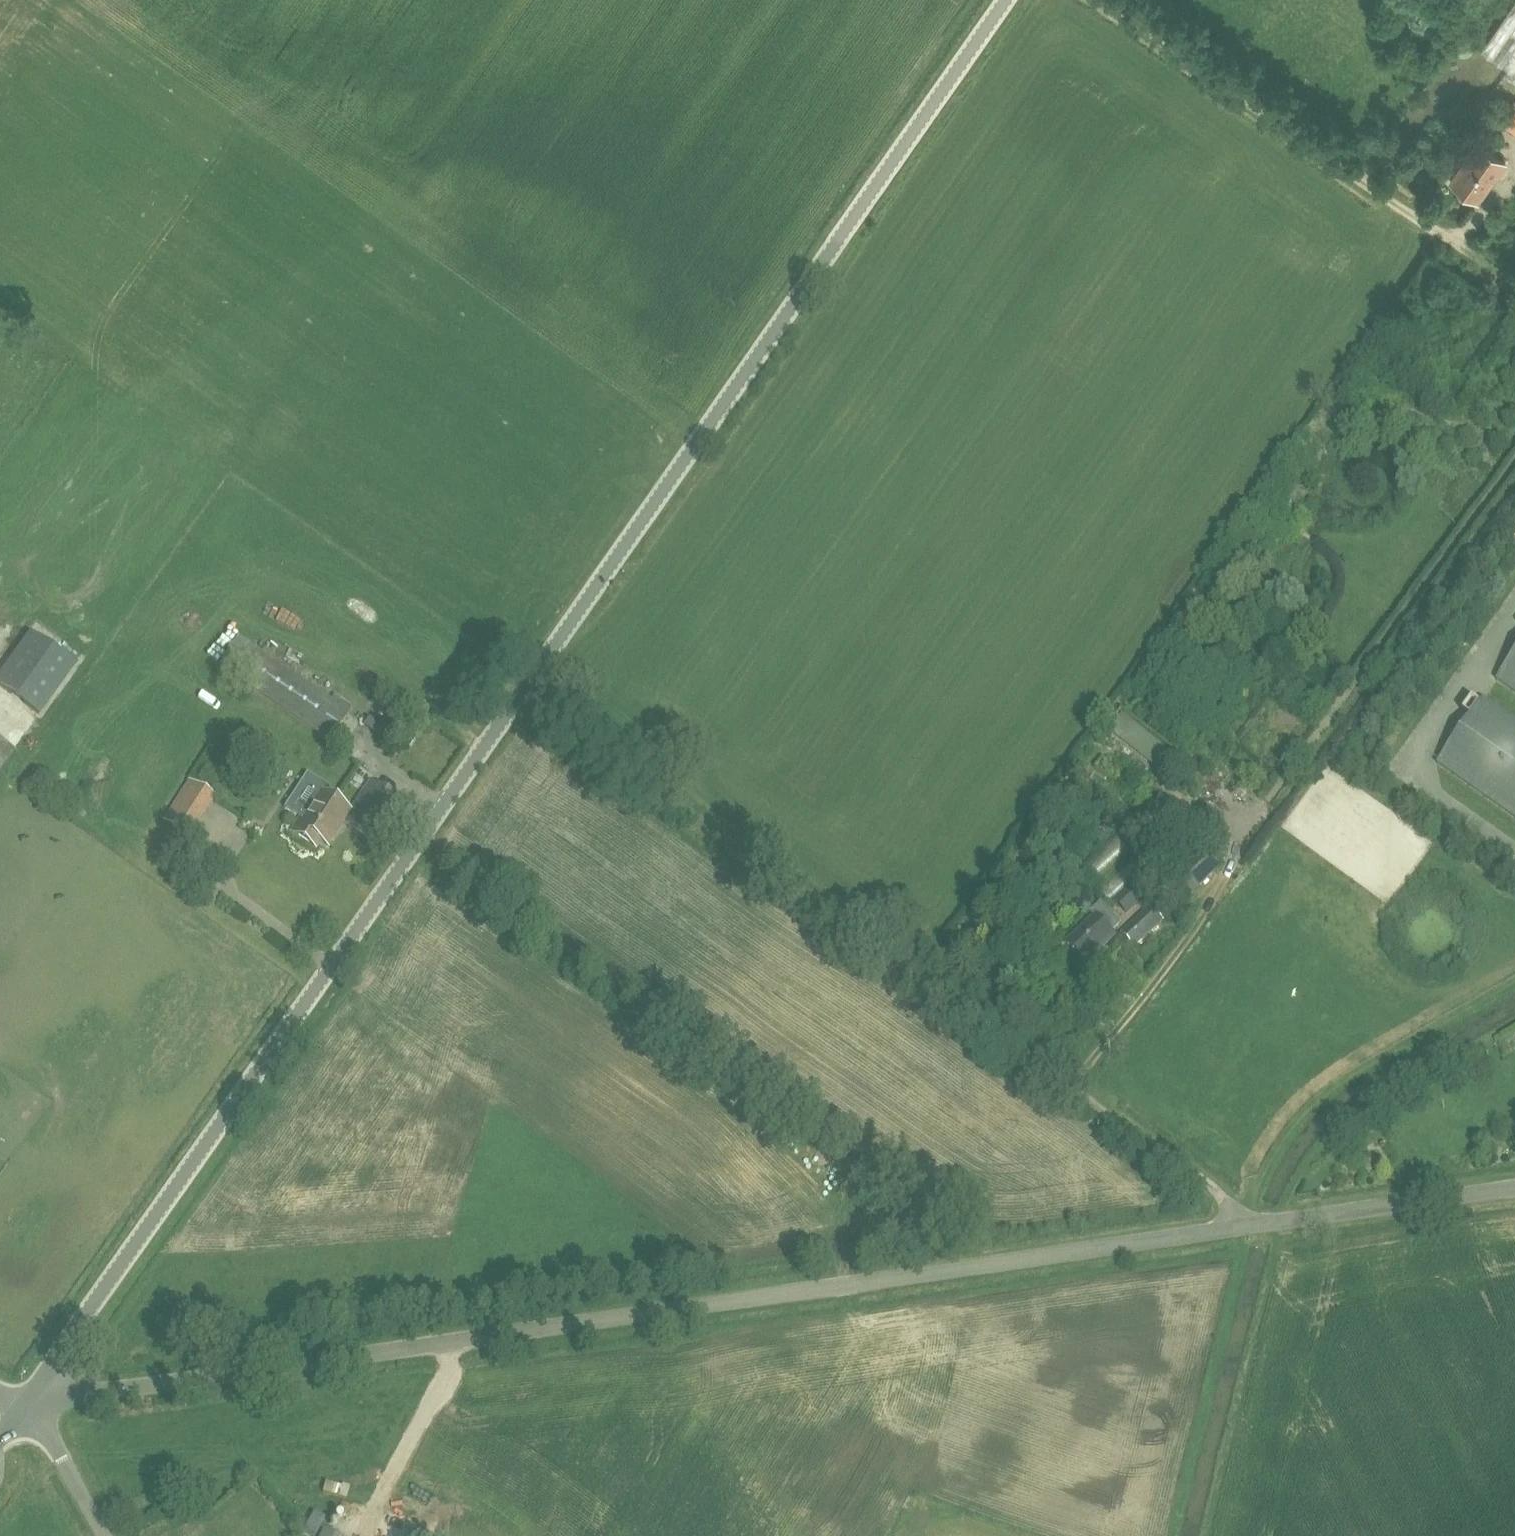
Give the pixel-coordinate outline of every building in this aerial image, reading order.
[(1481,49),(1514,72),(1514,1),(1481,49)] [(1478,201),(1506,162),(1479,143),(1451,182),(1478,201)] [(0,674),(0,690),(37,716),(78,659),(35,628),(0,674)] [(330,740),(349,713),(238,637),(219,665),(330,740)] [(1494,678),(1514,693),(1514,648),(1494,678)] [(1480,696),(1436,762),(1514,818),(1514,720),(1480,696)] [(392,744),(406,722),(379,703),(363,725),(392,744)] [(13,749),(0,740),(0,767),(13,749)] [(191,838),(217,797),(190,779),(163,820),(191,838)] [(403,803),(369,780),(349,810),(343,820),(376,843),(403,803)] [(343,820),(349,810),(322,793),(306,817),(303,815),(292,830),(315,845),(319,839),(327,844),(343,820)] [(1184,849),(1171,861),(1181,871),(1175,876),(1192,894),(1221,866),(1204,849),(1194,859),(1184,849)] [(1086,963),(1115,936),(1111,931),(1120,923),(1100,902),(1090,912),(1096,918),(1068,943),(1086,963)] [(1163,920),(1151,907),(1122,933),(1135,947),(1163,920)]
